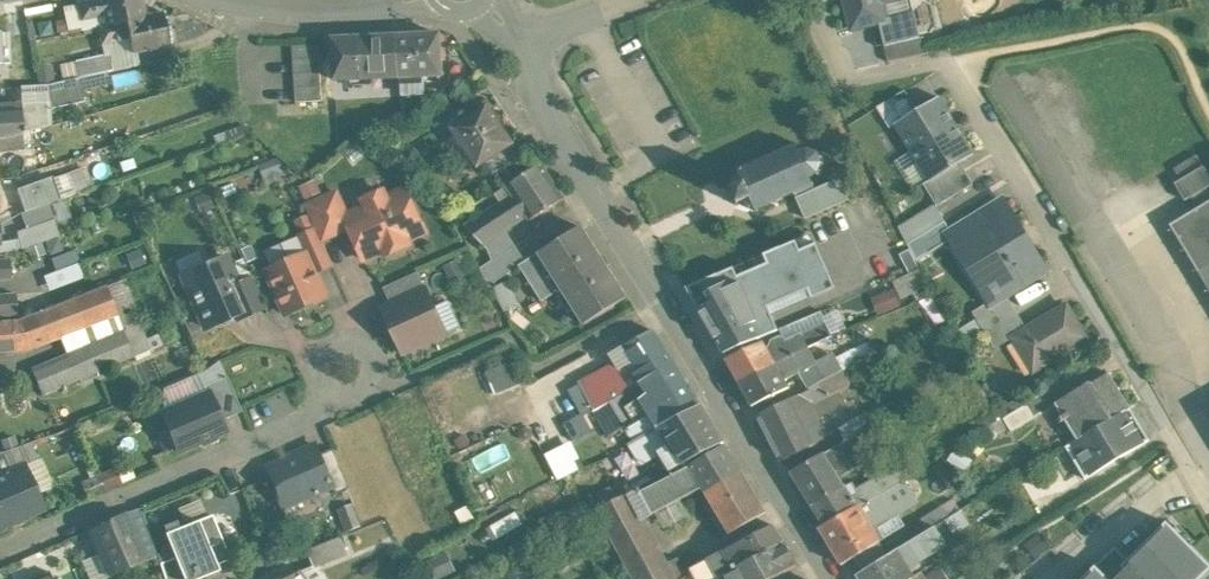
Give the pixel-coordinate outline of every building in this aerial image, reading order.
[(78,2),(81,20),(104,15),(101,0),(88,0),(78,2)] [(104,15),(106,25),(125,21),(145,17),(145,16),(141,0),(101,0),(104,15)] [(852,28),(881,21),(876,1),(881,0),(845,0),(852,28)] [(164,12),(145,16),(145,17),(125,21),(129,38),(132,52),(171,44),(164,12)] [(106,25),(98,27),(102,43),(129,38),(125,21),(106,25)] [(439,33),(397,35),(399,76),(400,76),(401,93),(424,92),(423,75),(442,74),(439,33)] [(397,35),(333,38),(335,79),(399,76),(397,35)] [(920,35),(885,43),(889,61),(924,53),(920,35)] [(318,44),(292,45),(295,102),(322,100),(318,44)] [(109,53),(75,61),(79,77),(113,70),(109,53)] [(79,77),(44,85),(49,109),(84,102),(79,77)] [(905,90),(877,107),(890,128),(895,125),(894,124),(917,110),(905,90)] [(917,110),(894,124),(895,125),(911,151),(955,124),(939,97),(917,110)] [(0,105),(0,112),(2,138),(4,138),(23,133),(21,104),(0,105)] [(513,143),(488,105),(453,128),(478,166),(486,160),(511,145),(513,143)] [(955,124),(911,151),(929,180),(929,181),(960,162),(974,154),(955,124)] [(4,138),(2,138),(0,138),(0,152),(24,149),(23,133),(4,138)] [(801,147),(797,147),(798,145),(796,144),(795,146),(780,153),(779,151),(776,152),(777,154),(761,162),(760,160),(757,161),(758,163),(743,170),(743,169),(741,169),(741,168),(739,169),(741,174),(737,176),(734,181),(736,186),(733,188),(731,187),(730,189),(733,190),(738,201),(736,204),(739,205),(740,203),(743,201),(745,206),(750,208),(755,205),(758,211),(765,208),(764,206),(775,200),(776,203),(778,202),(777,199),(793,192),(794,194),(795,194),(796,193),(795,191),(810,184),(814,185),(815,183),(813,182),(810,176),(816,173),(819,174),(820,172),(818,171),(821,164),(823,165),(824,162),(822,162),(818,155),(819,152),(817,151),(816,153),(809,150),(809,148),(806,148),(806,150),(801,147)] [(511,145),(486,160),(495,173),(519,158),(511,145)] [(1197,155),(1175,169),(1181,179),(1203,166),(1197,155)] [(960,162),(929,181),(929,180),(924,184),(937,205),(973,183),(960,162)] [(564,198),(541,164),(507,185),(513,194),(466,225),(485,244),(508,229),(528,216),(530,220),(564,198)] [(1175,183),(1185,199),(1191,196),(1208,185),(1208,175),(1203,166),(1181,179),(1175,183)] [(66,174),(53,179),(60,198),(73,194),(66,174)] [(315,177),(300,184),(307,198),(322,191),(315,177)] [(53,178),(17,191),(24,211),(60,198),(53,179),(53,178)] [(814,185),(810,184),(795,191),(796,193),(795,194),(806,219),(825,211),(814,185)] [(1191,196),(1198,207),(1208,200),(1208,185),(1191,196)] [(405,189),(386,198),(383,191),(364,200),(367,206),(347,215),(344,216),(350,228),(350,229),(356,231),(360,241),(358,247),(364,260),(384,250),(390,253),(406,246),(408,240),(403,229),(420,222),(405,189)] [(337,192),(306,206),(316,228),(322,240),(350,228),(344,216),(347,215),(337,192)] [(1198,207),(1170,224),(1208,289),(1208,200),(1198,207)] [(1044,270),(1003,202),(953,232),(970,260),(975,256),(992,284),(997,280),(1005,293),(1044,270)] [(584,324),(626,297),(581,226),(519,265),(542,301),(562,288),(584,324)] [(322,240),(316,228),(298,236),(306,254),(307,253),(315,273),(333,265),(322,240)] [(508,229),(485,244),(488,247),(493,259),(517,244),(508,229)] [(0,242),(0,252),(23,248),(21,239),(0,242)] [(718,257),(678,275),(699,311),(700,311),(739,291),(740,290),(732,277),(760,262),(751,243),(718,257)] [(75,251),(53,259),(57,270),(79,262),(75,251)] [(225,257),(204,266),(198,252),(176,262),(204,327),(234,314),(224,292),(238,286),(236,282),(225,257)] [(315,273),(307,253),(306,254),(268,270),(287,314),(326,296),(315,273)] [(0,260),(0,279),(11,278),(9,259),(0,260)] [(825,262),(788,277),(790,281),(773,288),(780,303),(791,324),(844,301),(825,262)] [(919,269),(894,281),(902,298),(914,292),(918,301),(931,295),(919,269)] [(418,272),(384,287),(391,305),(426,289),(418,272)] [(773,288),(765,274),(747,285),(763,313),(780,303),(773,288)] [(249,276),(236,282),(238,286),(224,292),(234,314),(237,321),(264,309),(249,276)] [(123,279),(48,308),(60,336),(95,324),(117,315),(113,305),(131,300),(123,279)] [(509,281),(497,286),(505,307),(517,302),(509,281)] [(391,305),(383,309),(403,353),(446,333),(426,289),(391,305)] [(739,291),(700,311),(723,353),(765,335),(739,291)] [(17,314),(15,293),(0,295),(0,315),(17,314)] [(1008,298),(978,316),(986,329),(991,326),(1016,311),(1008,298)] [(95,324),(60,336),(60,337),(67,354),(31,369),(42,395),(149,350),(131,300),(113,305),(117,315),(95,324)] [(780,303),(763,313),(773,332),(791,324),(780,303)] [(1067,304),(1013,337),(1024,355),(1029,352),(1039,368),(1062,354),(1061,353),(1086,338),(1087,340),(1088,339),(1067,304)] [(26,349),(60,337),(60,336),(48,308),(17,320),(0,322),(0,351),(26,349)] [(1016,311),(991,326),(999,340),(1024,325),(1016,311)] [(814,327),(802,333),(809,346),(821,341),(814,327)] [(674,365),(653,331),(623,347),(631,360),(616,370),(628,391),(629,391),(641,383),(674,365)] [(762,341),(726,358),(739,381),(809,346),(802,333),(787,340),(787,341),(785,337),(781,336),(773,340),(771,345),(768,348),(765,342),(762,341)] [(809,346),(739,381),(753,405),(789,387),(785,379),(801,371),(809,387),(824,380),(826,379),(809,346)] [(512,359),(487,368),(495,391),(520,381),(512,359)] [(219,360),(205,370),(199,373),(205,385),(226,376),(219,360)] [(700,405),(674,365),(641,383),(649,394),(642,400),(658,427),(700,405)] [(826,379),(824,380),(831,395),(834,400),(864,385),(854,365),(826,379)] [(615,368),(581,386),(594,409),(628,391),(616,370),(615,368)] [(1095,378),(1055,403),(1078,440),(1131,407),(1109,372),(1096,380),(1095,378)] [(205,385),(204,386),(207,392),(208,392),(220,420),(241,411),(226,376),(205,385)] [(824,380),(809,387),(810,389),(807,390),(814,404),(831,395),(824,380)] [(807,390),(758,415),(781,461),(829,434),(814,404),(807,390)] [(628,391),(594,409),(583,415),(589,427),(636,403),(629,391),(628,391)] [(220,420),(208,392),(207,392),(161,412),(178,451),(225,431),(220,420)] [(1028,402),(1003,417),(1012,432),(1036,417),(1028,402)] [(700,405),(658,427),(670,446),(659,453),(670,471),(674,468),(685,462),(693,459),(702,454),(723,443),(700,405)] [(1150,440),(1131,407),(1078,440),(1066,447),(1086,479),(1150,440)] [(868,412),(839,428),(845,441),(852,437),(866,429),(874,424),(868,412)] [(866,429),(852,437),(860,451),(861,451),(875,444),(866,429)] [(845,441),(824,453),(839,478),(867,462),(861,451),(860,451),(852,437),(845,441)] [(317,445),(267,467),(284,507),(332,486),(334,485),(333,482),(332,478),(331,479),(320,454),(317,445)] [(547,445),(531,453),(541,474),(558,465),(547,445)] [(677,473),(642,491),(640,487),(629,493),(642,518),(702,487),(705,490),(740,470),(725,445),(704,458),(702,454),(693,459),(695,463),(688,467),(685,462),(674,468),(677,473)] [(350,488),(333,448),(320,454),(331,479),(332,478),(333,482),(334,485),(332,486),(335,494),(350,488)] [(0,452),(0,476),(11,471),(9,465),(8,465),(2,451),(0,452)] [(824,453),(791,472),(812,505),(845,487),(839,478),(824,453)] [(43,509),(24,465),(11,471),(0,476),(0,527),(43,509)] [(740,470),(705,490),(712,502),(705,506),(720,531),(727,526),(731,533),(765,512),(740,470)] [(622,482),(600,494),(606,505),(628,493),(622,482)] [(845,487),(812,505),(824,524),(820,527),(820,528),(878,495),(871,482),(850,494),(845,487)] [(629,493),(628,493),(606,505),(597,510),(605,526),(612,538),(635,578),(683,578),(688,577),(677,557),(666,563),(642,518),(629,493)] [(878,495),(820,528),(841,564),(879,540),(871,524),(897,508),(894,503),(889,506),(882,493),(878,495)] [(927,531),(936,526),(950,517),(943,506),(920,520),(927,531)] [(157,556),(141,507),(123,513),(145,561),(157,556)] [(964,508),(950,517),(936,526),(945,543),(947,547),(976,529),(964,508)] [(123,513),(90,528),(111,576),(145,561),(123,513)] [(165,534),(174,557),(183,578),(198,578),(218,571),(216,565),(229,559),(211,515),(165,534)] [(773,525),(722,552),(732,570),(784,542),(773,525)] [(1208,575),(1208,565),(1168,525),(1116,578),(1205,578),(1208,575)] [(605,526),(583,537),(590,550),(612,538),(605,526)] [(927,531),(909,542),(919,558),(920,559),(945,543),(936,526),(927,531)] [(341,536),(307,550),(315,568),(349,555),(341,536)] [(726,573),(729,578),(770,578),(797,565),(784,542),(732,570),(726,573)] [(909,542),(895,550),(906,567),(919,558),(909,542)] [(857,574),(860,578),(909,578),(912,577),(906,567),(895,550),(857,574)] [(722,552),(711,558),(720,576),(726,573),(732,570),(722,552)] [(174,557),(160,563),(165,578),(183,578),(174,557)] [(603,564),(594,568),(598,576),(607,572),(603,564)] [(941,566),(926,576),(928,578),(949,578),(941,566)] [(1084,578),(1108,578),(1095,567),(1084,578)]
